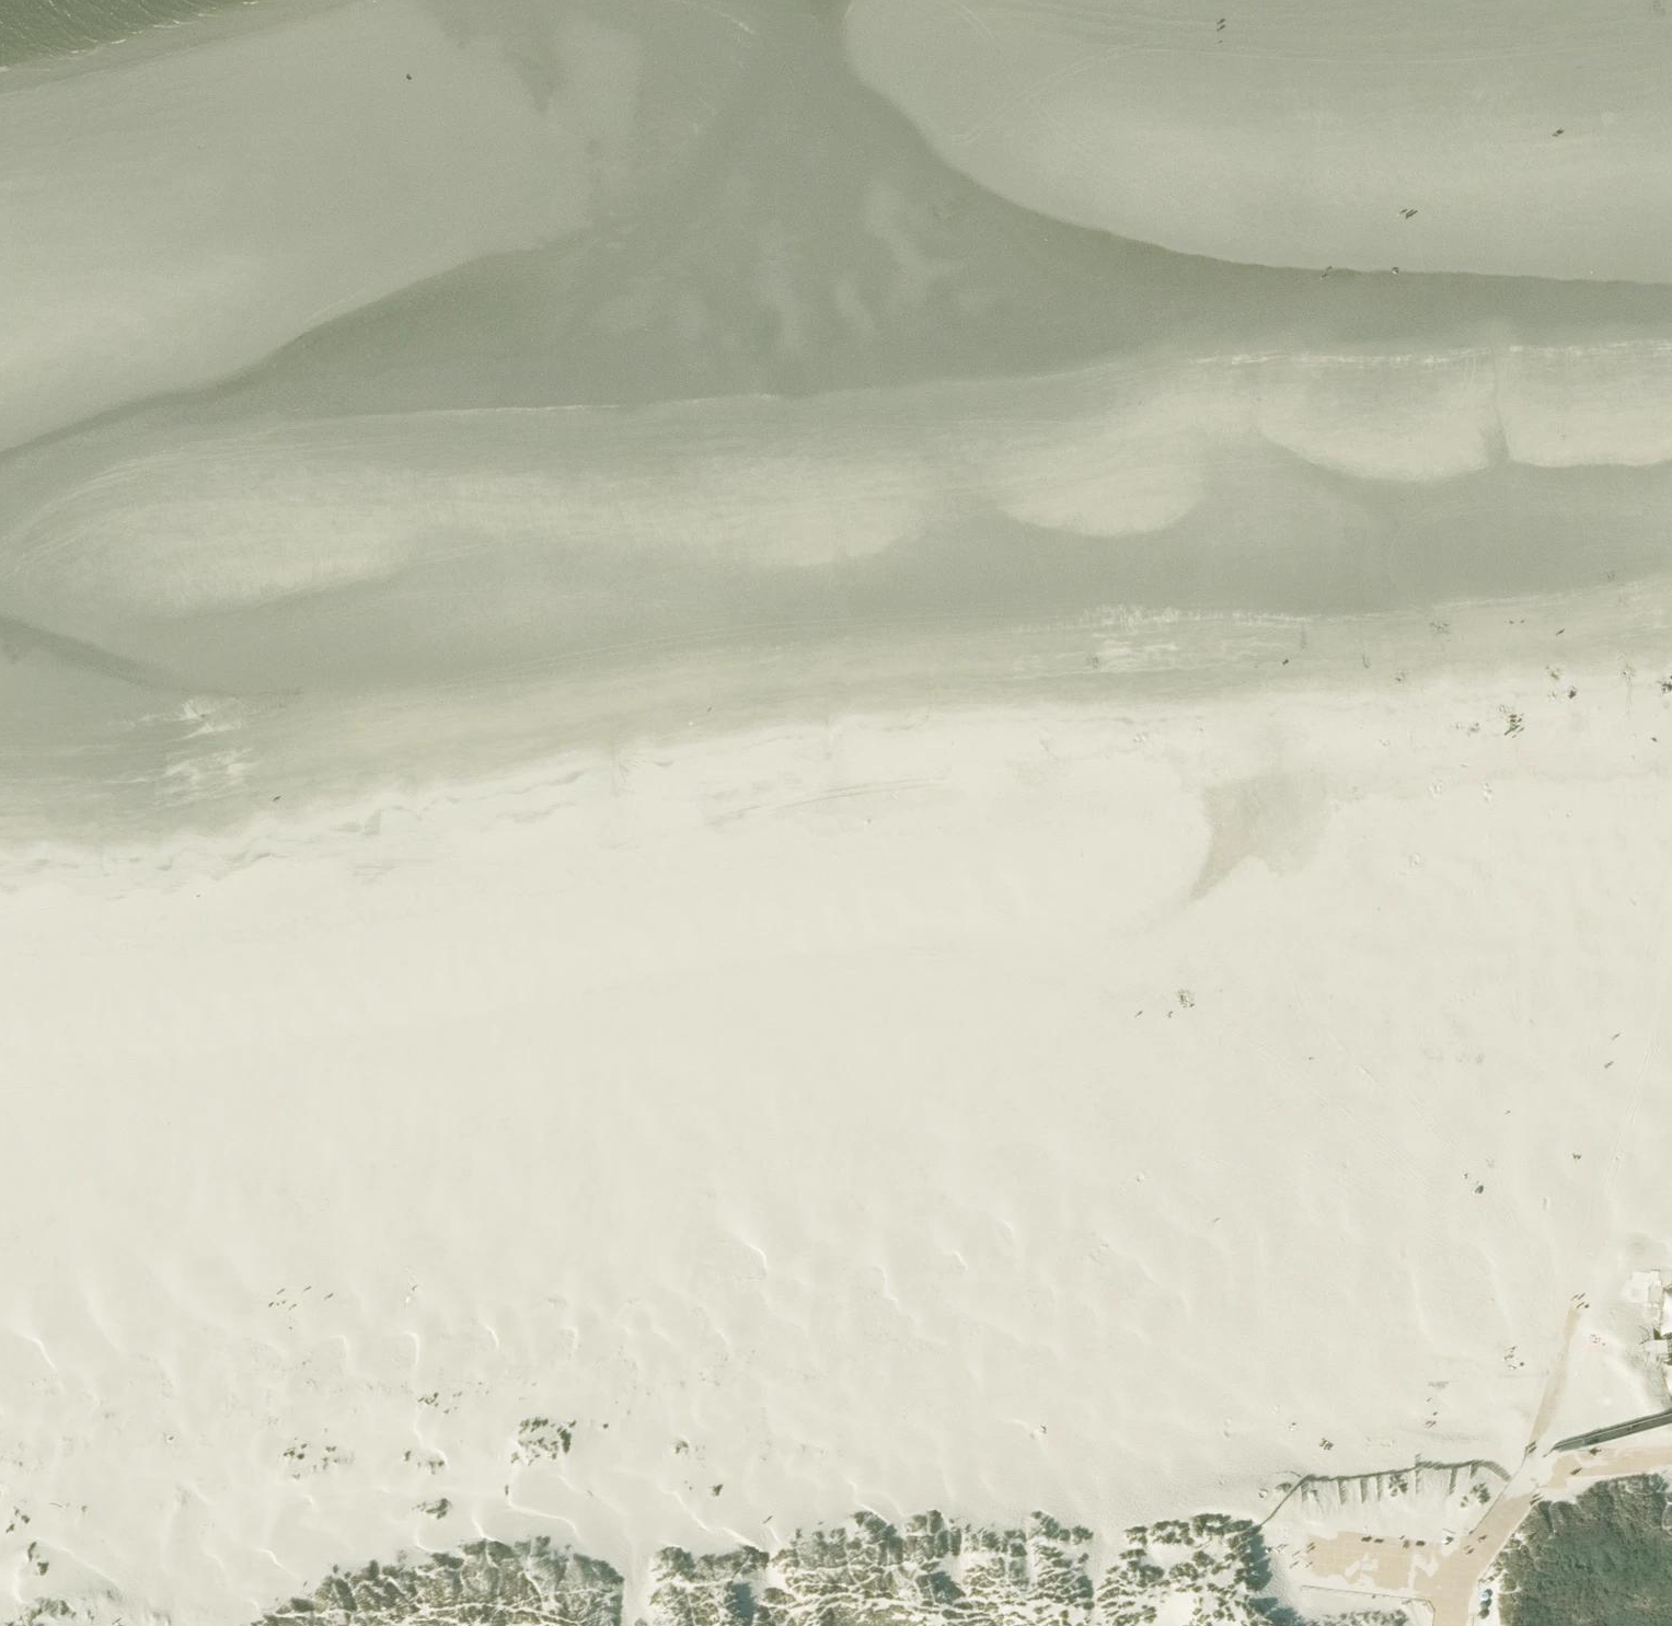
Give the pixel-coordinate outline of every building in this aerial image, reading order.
[(1458,1438),(1457,1469),(1477,1469),(1478,1438),(1458,1438)] [(1400,1455),(1382,1455),(1382,1486),(1400,1486),(1400,1455)]
